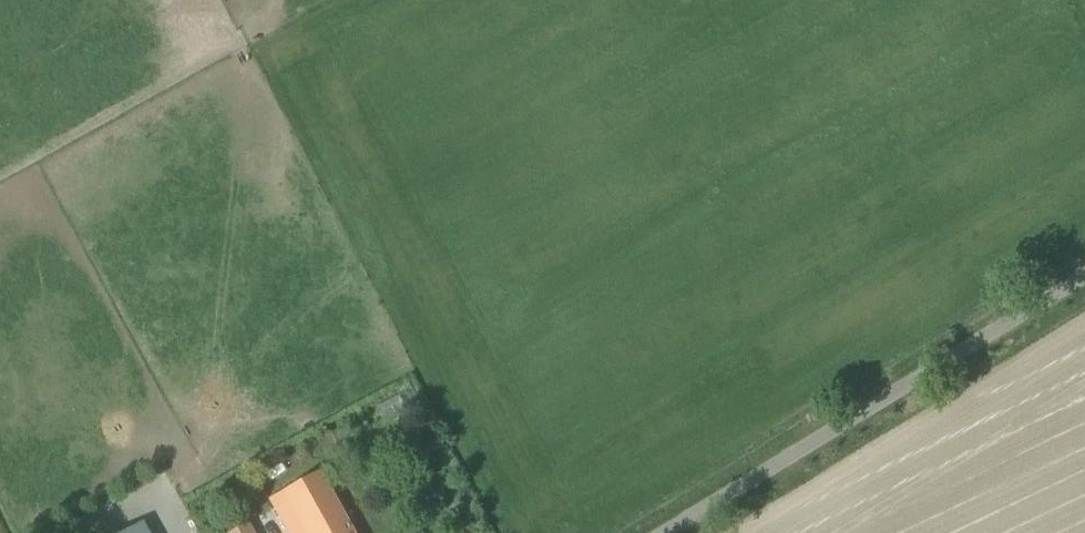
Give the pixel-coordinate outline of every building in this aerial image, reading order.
[(320,471),(273,497),(292,532),(354,532),(320,471)] [(237,508),(221,517),(231,532),(251,532),(237,508)] [(143,523),(125,532),(149,532),(143,523)]
